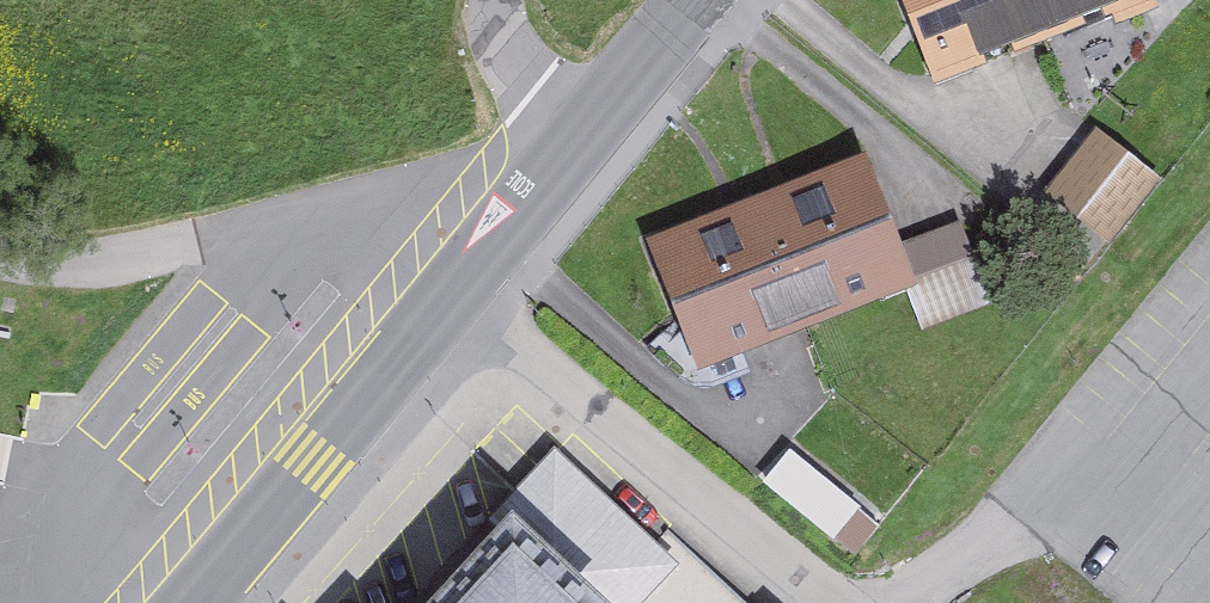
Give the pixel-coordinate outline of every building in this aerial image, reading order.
[(1042,30),(1030,0),(909,0),(937,72),(1042,30)] [(1120,0),(1030,0),(1042,30),(1120,0)] [(1118,240),(1176,176),(1112,119),(1055,183),(1118,240)] [(861,162),(757,203),(804,321),(908,280),(861,162)] [(757,203),(656,243),(703,361),(804,321),(757,203)] [(708,570),(561,448),(492,530),(511,545),(459,602),(678,602),(708,570)] [(708,570),(678,602),(744,602),(708,570)]
